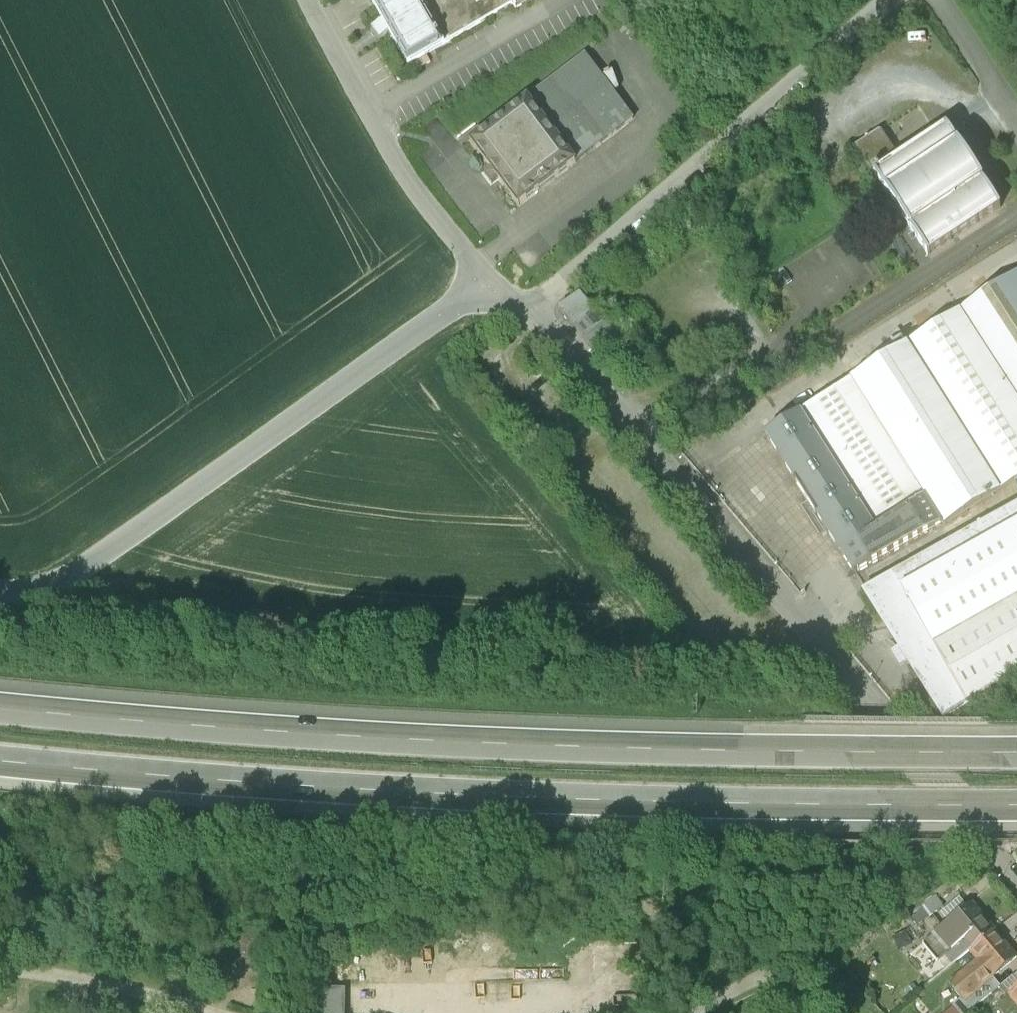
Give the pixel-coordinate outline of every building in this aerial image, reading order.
[(409,63),(512,4),(515,9),(532,0),(372,0),(409,63)] [(586,54),(470,141),(519,205),(634,118),(586,54)] [(873,174),(928,257),(1003,209),(948,125),(873,174)] [(766,437),(861,578),(1016,480),(1016,271),(766,437)] [(558,308),(599,356),(621,341),(605,320),(602,322),(578,294),(558,308)] [(869,589),(946,720),(1016,679),(1016,503),(869,589)] [(992,932),(970,907),(933,939),(954,964),(967,953),(992,932)] [(1013,960),(992,932),(967,953),(975,961),(947,986),(958,998),(962,1004),(1007,966),(1013,960)] [(1007,966),(962,1004),(958,998),(952,1004),(954,1006),(960,1012),(966,1012),(1013,974),(1007,966)] [(315,988),(314,1012),(346,1012),(346,989),(315,988)] [(999,1004),(1006,1012),(1016,1012),(1016,989),(999,1004)]
